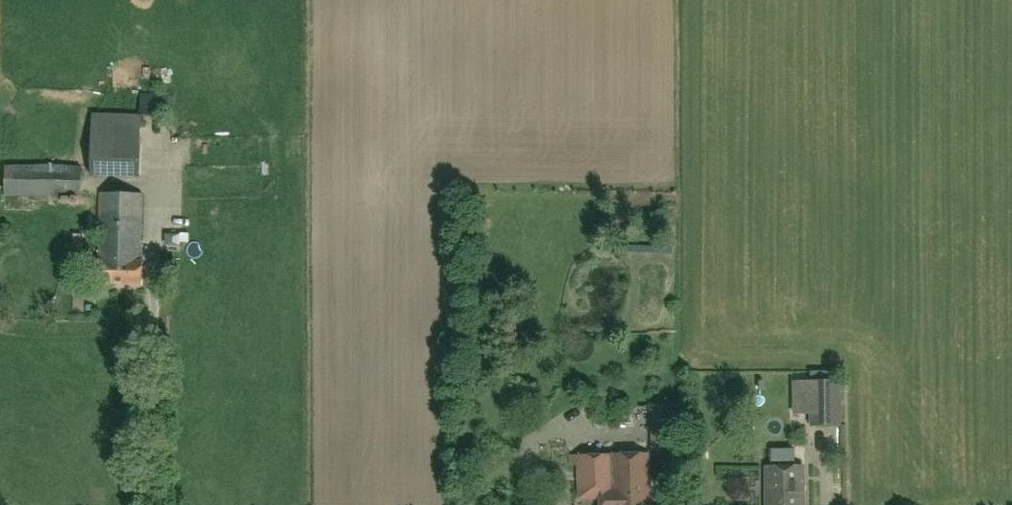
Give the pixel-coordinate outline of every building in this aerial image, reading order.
[(140,115),(164,116),(164,94),(141,94),(140,115)] [(91,116),(90,177),(138,178),(139,117),(91,116)] [(4,197),(80,199),(81,170),(5,167),(4,197)] [(143,263),(144,195),(101,195),(100,259),(96,259),(95,285),(144,286),(144,263),(143,263)] [(841,383),(840,383),(840,371),(810,372),(810,384),(811,426),(842,426),(841,383)] [(672,407),(653,408),(655,457),(674,456),(672,407)] [(742,426),(726,426),(727,435),(742,435),(742,426)] [(772,468),(766,468),(767,504),(805,504),(804,467),(795,468),(795,448),(771,449),(772,468)] [(699,459),(708,459),(708,450),(699,449),(699,459)] [(579,491),(600,491),(601,504),(650,504),(649,456),(579,457),(579,491)]
